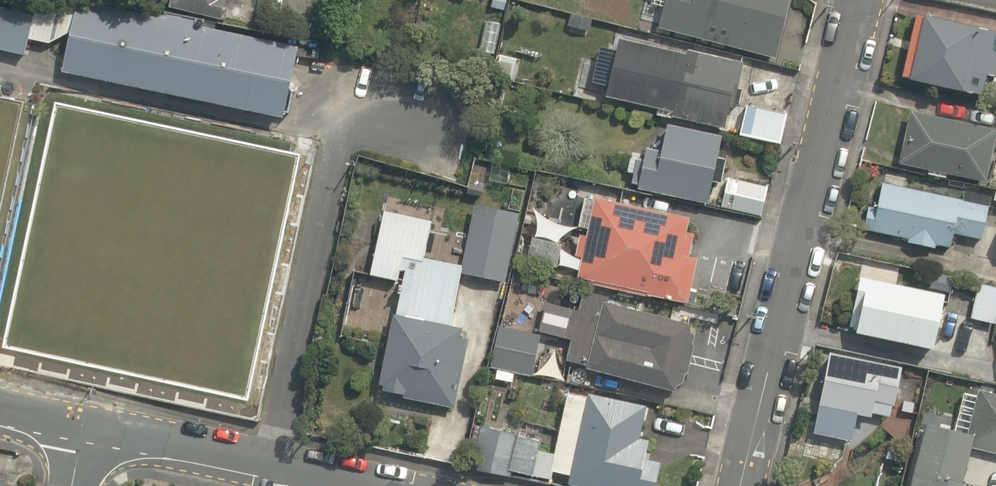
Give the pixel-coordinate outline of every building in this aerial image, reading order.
[(9,0),(0,0),(0,49),(23,54),(33,5),(9,0)] [(166,6),(214,16),(217,0),(167,0),(166,6)] [(650,29),(770,59),(784,0),(657,0),(650,29)] [(304,49),(85,3),(68,81),(288,127),(304,49)] [(977,93),(981,73),(993,75),(995,58),(995,51),(986,49),(990,29),(908,12),(896,77),(977,93)] [(615,36),(603,98),(651,107),(650,114),(728,128),(740,60),(615,36)] [(741,101),(733,132),(774,142),(782,111),(741,101)] [(990,120),(906,106),(896,163),(981,177),(990,120)] [(716,130),(660,120),(657,133),(634,129),(623,185),(702,200),(716,130)] [(859,229),(947,245),(950,231),(976,236),(982,203),(956,199),(957,189),(869,173),(859,229)] [(766,184),(723,174),(717,205),(760,214),(766,184)] [(530,211),(519,260),(573,272),(571,280),(681,305),(693,254),(685,252),(689,232),(682,230),(686,211),(556,182),(549,215),(530,211)] [(504,283),(514,210),(467,203),(457,276),(504,283)] [(428,218),(373,209),(362,275),(393,280),(375,391),(450,403),(462,325),(446,322),(459,243),(425,237),(428,218)] [(934,288),(849,269),(835,328),(921,347),(934,288)] [(691,324),(572,296),(556,361),(676,390),(691,324)] [(538,329),(492,322),(484,368),(530,376),(538,329)] [(887,419),(895,360),(819,349),(807,433),(848,439),(852,414),(887,419)] [(564,480),(594,485),(651,485),(657,460),(641,457),(645,439),(635,437),(642,404),(564,388),(547,472),(565,475),(564,480)] [(977,392),(964,448),(995,455),(995,397),(977,392)] [(976,483),(956,479),(966,436),(914,423),(899,485),(975,485),(976,483)] [(506,471),(543,478),(548,451),(534,449),(536,436),(478,426),(470,473),(505,479),(506,471)]
